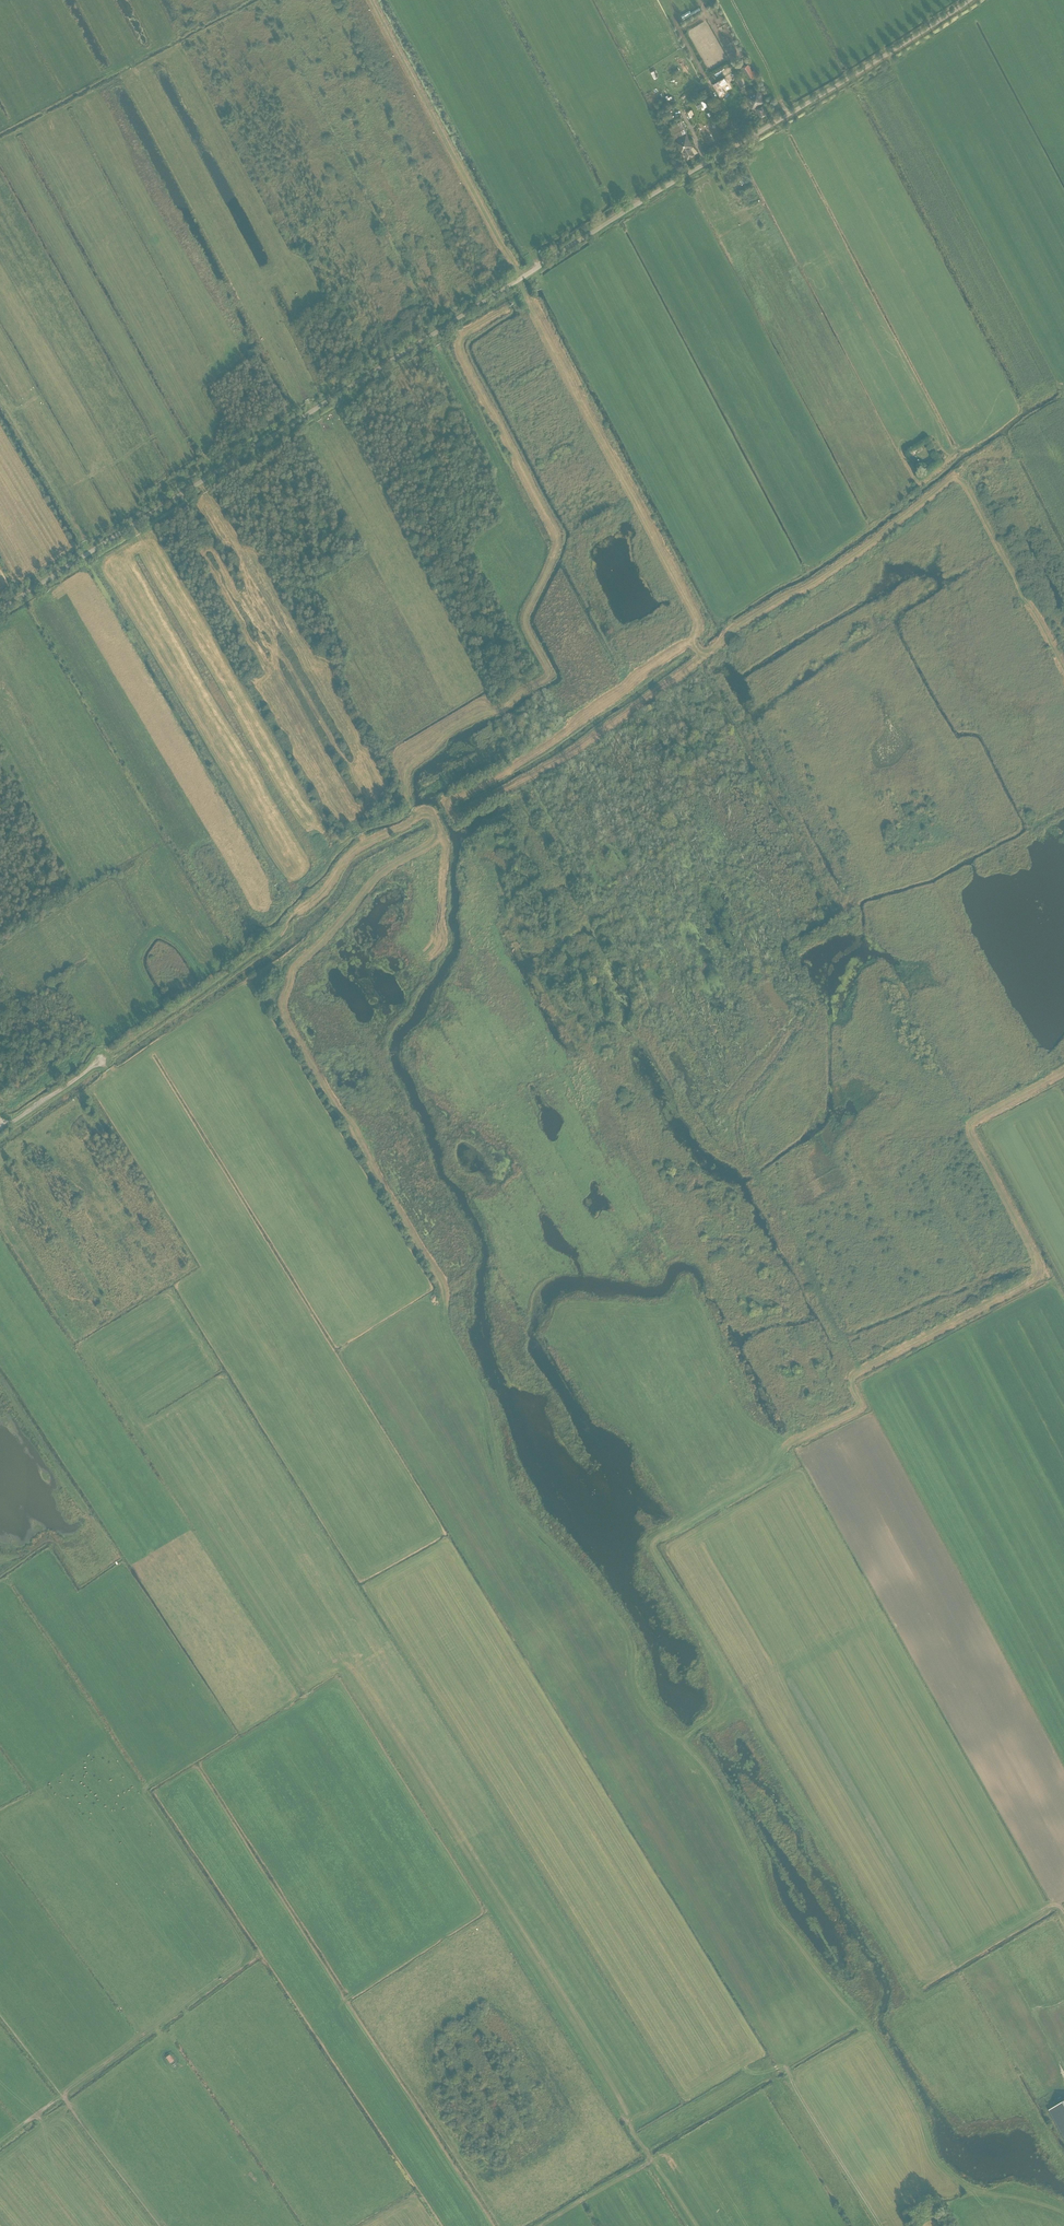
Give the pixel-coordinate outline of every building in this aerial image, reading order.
[(755,76),(748,63),(742,67),(749,79),(755,76)] [(745,85),(740,77),(736,79),(741,87),(745,85)] [(726,82),(714,88),(720,99),(726,96),(723,91),(729,88),(726,82)] [(759,105),(764,102),(758,89),(745,95),(752,108),(756,107),(757,108),(756,109),(759,116),(767,112),(763,105),(760,107),(759,105)] [(669,127),(664,119),(660,122),(664,130),(664,129),(670,140),(687,131),(681,121),(669,127)] [(691,148),(694,147),(687,134),(674,141),(681,153),(684,152),(687,158),(694,155),(691,148)] [(131,1973),(136,1980),(139,1977),(135,1970),(131,1973)] [(1048,2111),(1063,2140),(1063,2102),(1048,2111)]
